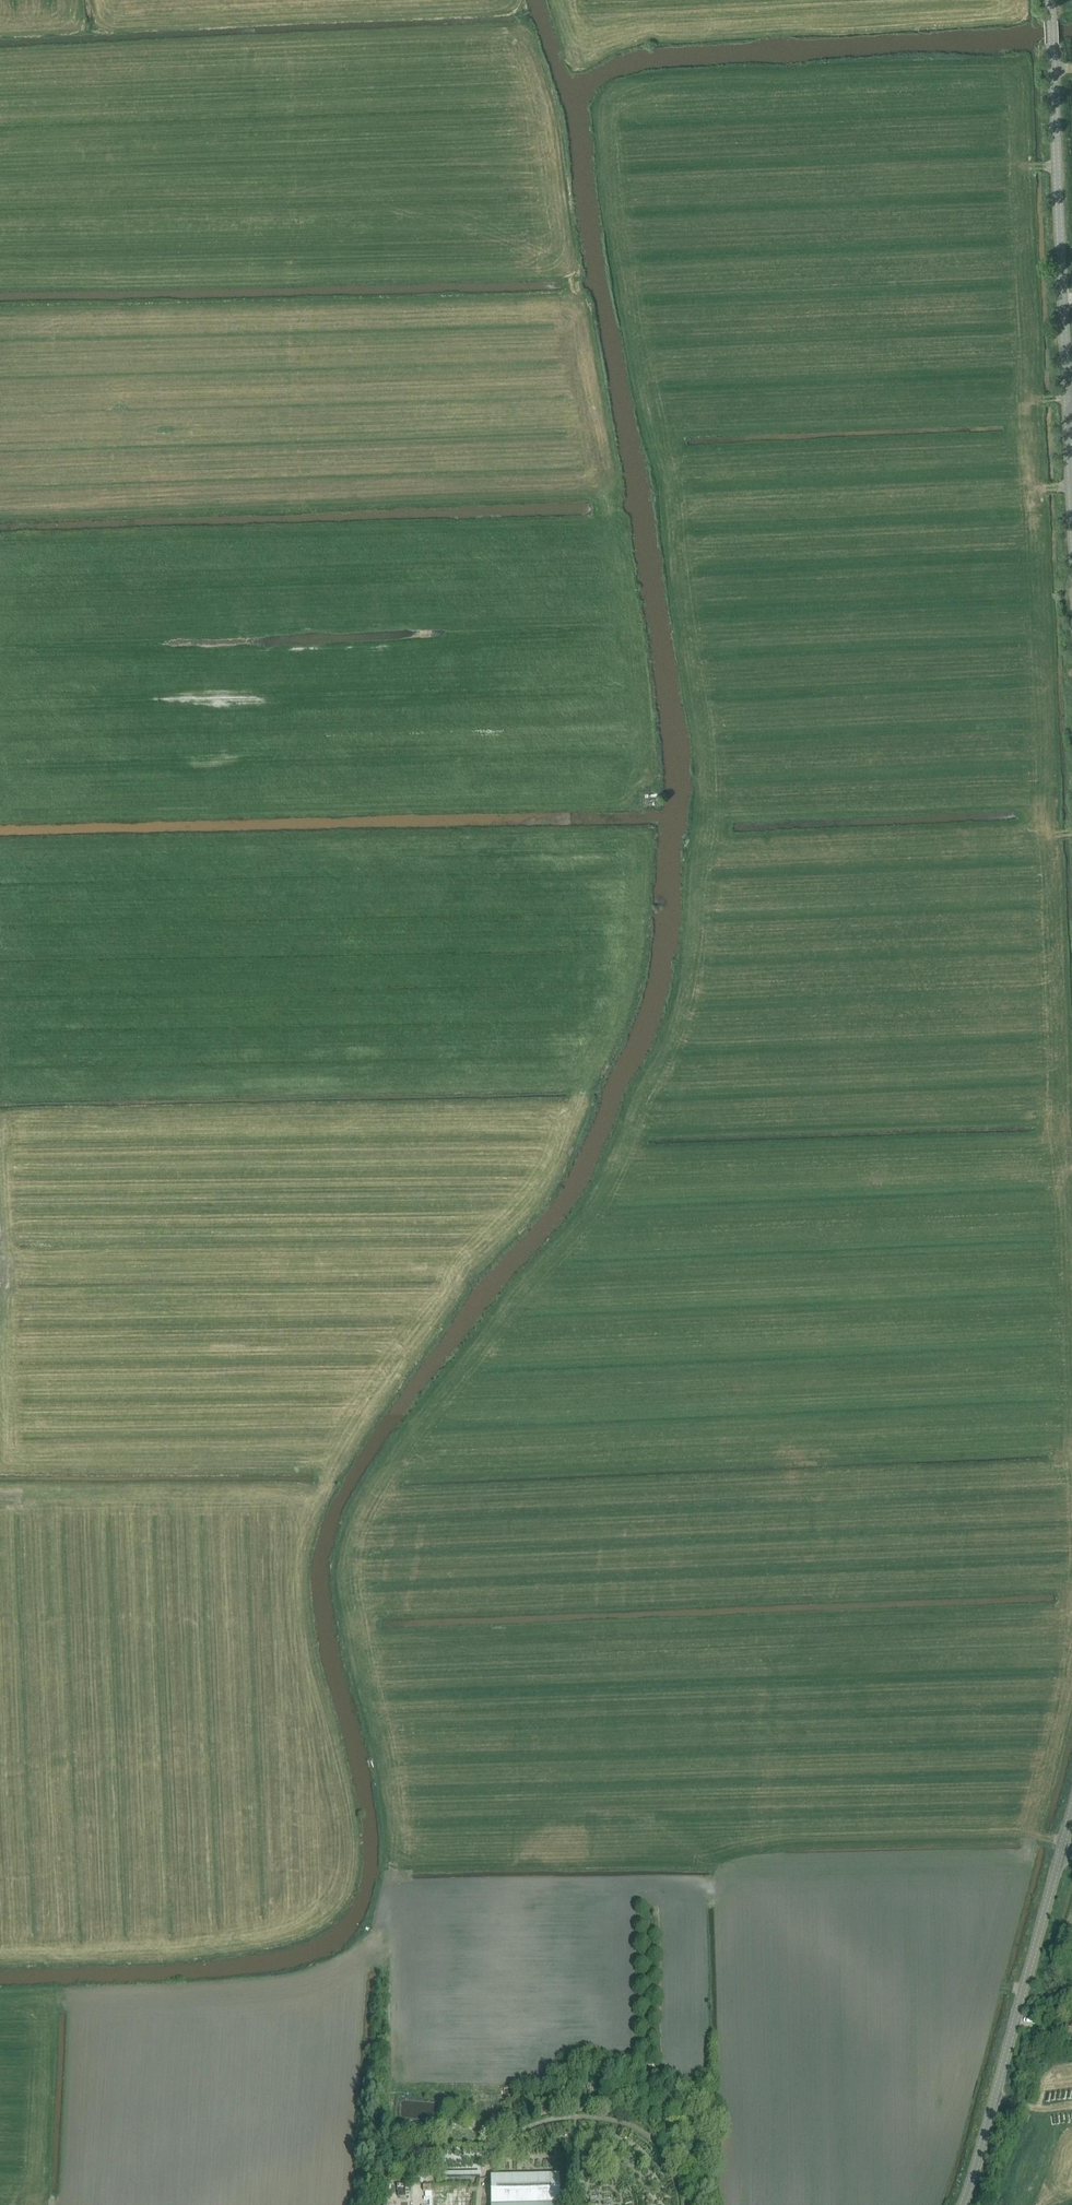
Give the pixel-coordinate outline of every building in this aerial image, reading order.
[(556,2177),(490,2178),(491,2204),(557,2204),(556,2177)]
